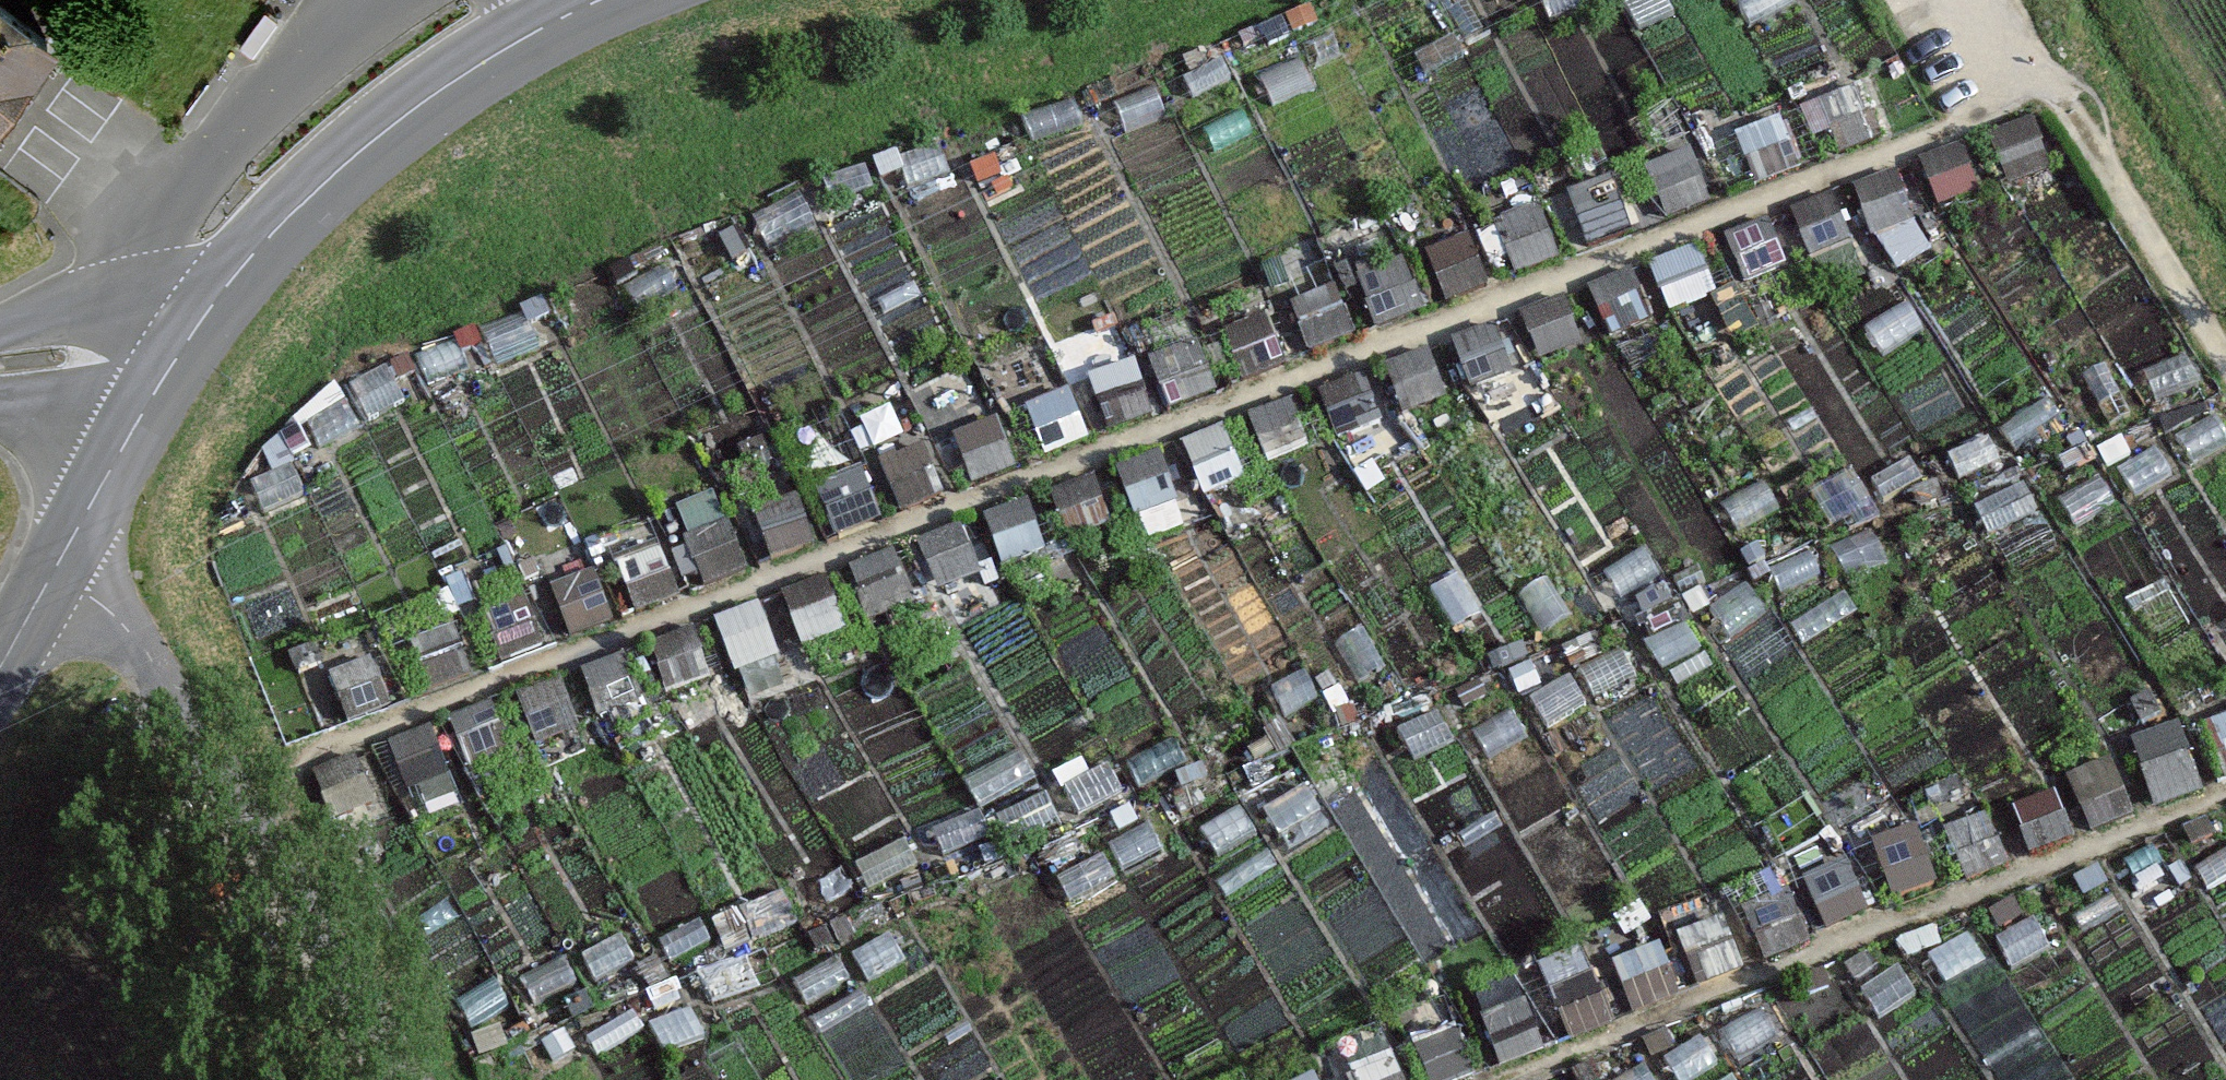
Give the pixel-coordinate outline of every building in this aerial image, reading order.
[(1550,23),(1590,6),(1588,0),(1541,0),(1550,23)] [(1624,2),(1634,23),(1664,9),(1660,0),(1628,0),(1624,2)] [(1752,28),(1793,6),(1790,0),(1737,0),(1752,28)] [(0,1),(0,115),(54,40),(0,1)] [(1796,14),(1757,31),(1764,48),(1803,31),(1796,14)] [(1330,33),(1300,46),(1309,68),(1340,55),(1330,33)] [(1297,60),(1257,77),(1270,108),(1310,91),(1297,60)] [(1221,62),(1182,79),(1192,101),(1231,84),(1221,62)] [(1152,87),(1113,104),(1125,133),(1164,116),(1152,87)] [(1864,90),(1819,109),(1839,157),(1884,138),(1864,90)] [(1072,97),(1019,117),(1030,146),(1083,126),(1072,97)] [(1776,122),(1731,140),(1751,189),(1796,170),(1776,122)] [(998,123),(955,139),(966,169),(1009,153),(998,123)] [(2030,125),(1985,144),(2005,192),(2050,173),(2030,125)] [(939,144),(896,160),(907,189),(950,174),(939,144)] [(1960,149),(1915,167),(1935,216),(1980,197),(1960,149)] [(1689,157),(1643,176),(1663,224),(1709,206),(1689,157)] [(865,166),(822,181),(830,205),(873,190),(865,166)] [(1899,171),(1854,189),(1874,238),(1919,219),(1899,171)] [(1613,183),(1567,202),(1587,250),(1633,231),(1613,183)] [(802,192),(750,215),(766,250),(818,226),(802,192)] [(1834,195),(1788,214),(1808,262),(1854,243),(1834,195)] [(1543,212),(1497,230),(1517,278),(1563,260),(1543,212)] [(1766,219),(1720,237),(1740,286),(1786,267),(1766,219)] [(1471,239),(1425,257),(1445,306),(1491,287),(1471,239)] [(1698,248),(1653,267),(1672,315),(1718,297),(1698,248)] [(1404,258),(1359,277),(1378,325),(1424,307),(1404,258)] [(667,263),(622,286),(638,318),(683,295),(667,263)] [(1631,273),(1586,292),(1605,340),(1651,321),(1631,273)] [(601,278),(549,302),(565,336),(617,313),(601,278)] [(1340,288),(1294,306),(1314,355),(1360,336),(1340,288)] [(1567,298),(1521,317),(1541,365),(1587,346),(1567,298)] [(1903,306),(1866,330),(1884,356),(1921,332),(1903,306)] [(522,310),(479,328),(495,367),(538,349),(522,310)] [(1268,313),(1222,332),(1242,380),(1288,362),(1268,313)] [(1495,323),(1450,341),(1469,390),(1515,371),(1495,323)] [(446,340),(413,355),(433,396),(465,381),(446,340)] [(1194,346),(1148,364),(1168,413),(1214,394),(1194,346)] [(1428,351),(1382,370),(1402,418),(1448,399),(1428,351)] [(2189,356),(2149,374),(2162,403),(2202,385),(2189,356)] [(2132,415),(2105,365),(2084,376),(2111,426),(2132,415)] [(386,367),(349,387),(369,423),(405,403),(386,367)] [(1133,369),(1087,387),(1107,436),(1153,417),(1133,369)] [(1363,375),(1317,393),(1337,442),(1383,423),(1363,375)] [(1066,395),(1020,414),(1040,462),(1086,443),(1066,395)] [(1291,396),(1245,415),(1265,463),(1311,444),(1291,396)] [(2043,399),(2000,428),(2017,454),(2060,425),(2043,399)] [(346,402),(305,422),(319,450),(360,429),(346,402)] [(2175,439),(2193,465),(2225,444),(2225,436),(2212,415),(2175,439)] [(995,419),(950,438),(969,486),(1015,467),(995,419)] [(1226,428),(1180,447),(1200,495),(1246,476),(1226,428)] [(1987,436),(1947,454),(1960,483),(2000,465),(1987,436)] [(2153,448),(2116,473),(2133,499),(2170,475),(2153,448)] [(920,449),(875,467),(895,516),(940,497),(920,449)] [(1159,452),(1113,471),(1133,519),(1179,501),(1159,452)] [(1909,459),(1870,481),(1883,505),(1922,483),(1909,459)] [(291,465),(245,484),(259,516),(305,497),(291,465)] [(862,471),(816,490),(836,538),(882,520),(862,471)] [(1853,473),(1813,491),(1827,520),(1867,502),(1853,473)] [(1094,478),(1049,496),(1068,545),(1114,526),(1094,478)] [(2095,480),(2058,504),(2076,531),(2113,507),(2095,480)] [(1762,483),(1723,502),(1736,531),(1776,512),(1762,483)] [(2022,483),(1973,508),(1988,537),(2037,512),(2022,483)] [(798,497),(752,515),(772,564),(818,545),(798,497)] [(1028,498),(983,516),(1003,565),(1048,546),(1028,498)] [(2039,519),(1990,544),(2005,572),(2054,548),(2039,519)] [(726,523),(680,542),(700,590),(746,572),(726,523)] [(961,526),(916,544),(936,593),(981,574),(961,526)] [(660,548),(614,566),(634,614),(680,596),(660,548)] [(894,551),(849,570),(869,618),(914,600),(894,551)] [(1808,551),(1768,570),(1782,599),(1822,580),(1808,551)] [(1647,553),(1607,572),(1620,601),(1660,582),(1647,553)] [(592,573),(547,592),(567,640),(612,621),(592,573)] [(1479,614),(1459,575),(1431,590),(1451,628),(1479,614)] [(827,577),(781,596),(801,644),(847,626),(827,577)] [(1568,618),(1548,579),(1519,594),(1540,633),(1568,618)] [(1746,589),(1709,612),(1726,639),(1763,615),(1746,589)] [(527,597),(482,616),(501,664),(547,646),(527,597)] [(757,605),(712,624),(731,672),(777,653),(757,605)] [(1686,625),(1646,643),(1659,672),(1699,654),(1686,625)] [(452,627),(407,646),(427,694),(472,676),(452,627)] [(694,629),(648,648),(668,696),(714,678),(694,629)] [(1385,668),(1365,629),(1337,644),(1357,683),(1385,668)] [(1618,652),(1578,670),(1591,699),(1631,681),(1618,652)] [(624,654),(579,672),(599,720),(644,702),(624,654)] [(367,660),(322,678),(342,727),(387,708),(367,660)] [(1305,671),(1266,691),(1280,719),(1319,700),(1305,671)] [(560,677),(515,695),(534,744),(580,725),(560,677)] [(1242,704),(1203,723),(1217,752),(1257,732),(1242,704)] [(487,705),(442,724),(462,772),(507,753),(487,705)] [(1510,709),(1473,733),(1490,760),(1527,736),(1510,709)] [(1437,713),(1398,733),(1412,761),(1452,742),(1437,713)] [(2211,732),(2225,769),(2225,726),(2211,732)] [(430,728),(384,746),(404,794),(450,776),(430,728)] [(1175,737),(1124,759),(1137,788),(1188,766),(1175,737)] [(2179,740),(2133,758),(2153,807),(2198,788),(2179,740)] [(1017,749),(963,777),(982,813),(1036,785),(1017,749)] [(360,752),(314,770),(334,819),(380,800),(360,752)] [(2113,764),(2067,782),(2087,831),(2133,812),(2113,764)] [(1106,768),(1066,785),(1078,814),(1119,797),(1106,768)] [(1306,788),(1266,807),(1281,836),(1320,816),(1306,788)] [(2055,795),(2010,814),(2030,862),(2075,843),(2055,795)] [(1039,799),(999,816),(1011,845),(1052,828),(1039,799)] [(1239,809),(1200,829),(1214,857),(1253,838),(1239,809)] [(972,812),(931,829),(944,859),(985,842),(972,812)] [(1990,813),(1944,832),(1964,880),(2010,861),(1990,813)] [(1150,826),(1110,846),(1125,874),(1164,854),(1150,826)] [(1921,837),(1875,856),(1895,904),(1941,886),(1921,837)] [(904,841),(865,862),(880,890),(919,869),(904,841)] [(2191,870),(2207,895),(2225,884),(2225,849),(2191,870)] [(1098,856),(1058,876),(1073,904),(1112,884),(1098,856)] [(1849,863),(1804,882),(1824,930),(1869,912),(1849,863)] [(782,894),(741,910),(752,939),(793,923),(782,894)] [(1788,894),(1742,912),(1762,960),(1808,942),(1788,894)] [(698,921),(658,942),(670,965),(710,944),(698,921)] [(2033,922),(1996,940),(2012,970),(2048,951),(2033,922)] [(893,935),(854,956),(869,984),(908,963),(893,935)] [(619,937),(580,958),(596,986),(634,964),(619,937)] [(1731,943),(1687,962),(1697,986),(1741,967),(1731,943)] [(1662,944),(1616,962),(1636,1011),(1682,992),(1662,944)] [(833,958),(794,979),(810,1007),(848,986),(833,958)] [(568,966),(523,987),(533,1010),(579,989),(568,966)] [(1897,967),(1863,989),(1882,1017),(1916,994),(1897,967)] [(1592,974),(1547,992),(1566,1041),(1612,1022),(1592,974)] [(494,980),(455,1001),(471,1029),(509,1008),(494,980)] [(1523,1002),(1477,1021),(1497,1069),(1542,1050),(1523,1002)] [(689,1008),(651,1029),(666,1057),(705,1035),(689,1008)] [(1409,1046),(1423,1079),(1464,1079),(1474,1076),(1454,1028),(1409,1046)] [(1663,1059),(1674,1079),(1695,1079),(1715,1070),(1699,1040),(1663,1059)] [(1349,1072),(1352,1079),(1405,1079),(1394,1053),(1349,1072)] [(1615,1079),(1650,1079),(1643,1065),(1615,1079)] [(1999,1071),(1929,1070),(1929,1079),(1999,1079),(1999,1071)]
